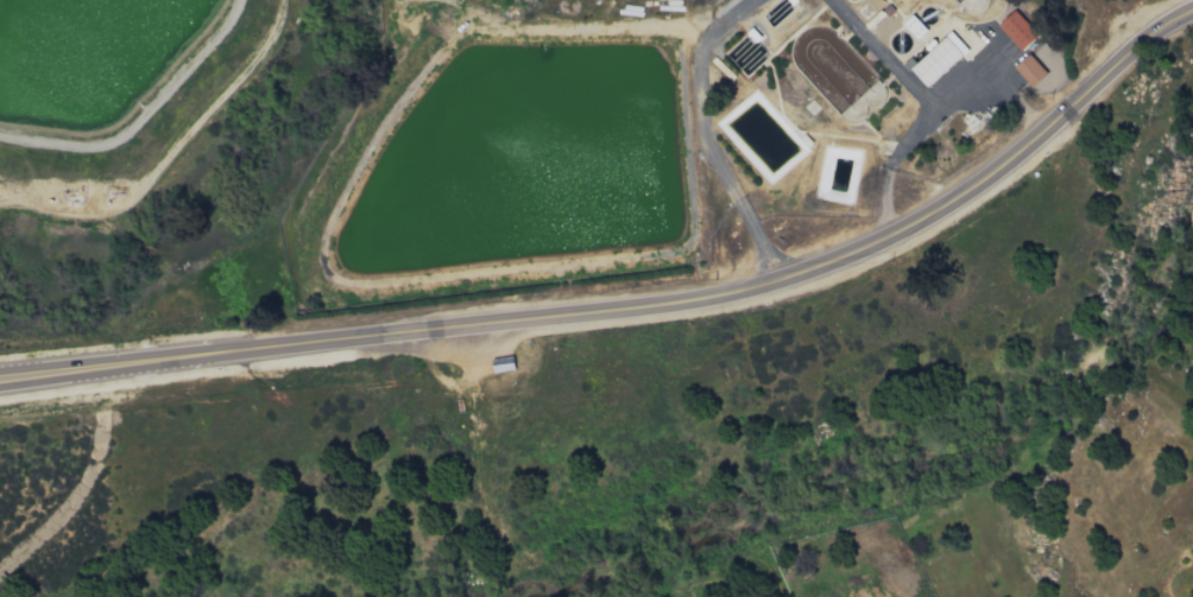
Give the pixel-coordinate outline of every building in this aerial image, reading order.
[(1020,51),(1037,35),(1014,11),(997,26),(1020,51)] [(911,69),(928,87),(967,50),(951,32),(911,69)] [(1047,74),(1028,54),(1014,68),(1032,87),(1047,74)] [(491,359),(493,372),(514,370),(512,357),(491,359)]
